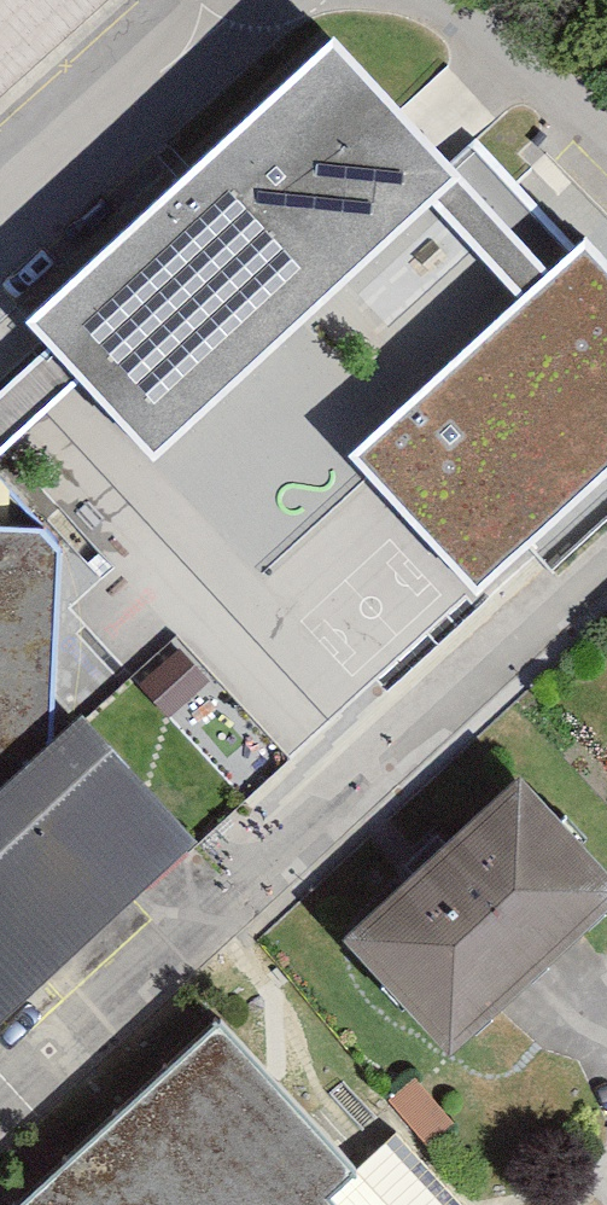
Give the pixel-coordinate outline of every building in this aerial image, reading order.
[(117,0),(0,0),(0,105),(117,0)] [(318,56),(22,319),(146,459),(443,196),(318,56)] [(357,456),(478,587),(606,469),(606,264),(588,244),(357,456)] [(172,835),(64,707),(56,549),(0,480),(0,989),(172,835)] [(334,934),(442,1046),(606,888),(606,879),(503,771),(334,934)] [(5,1204),(463,1204),(380,1116),(342,1152),(213,1013),(5,1204)]
